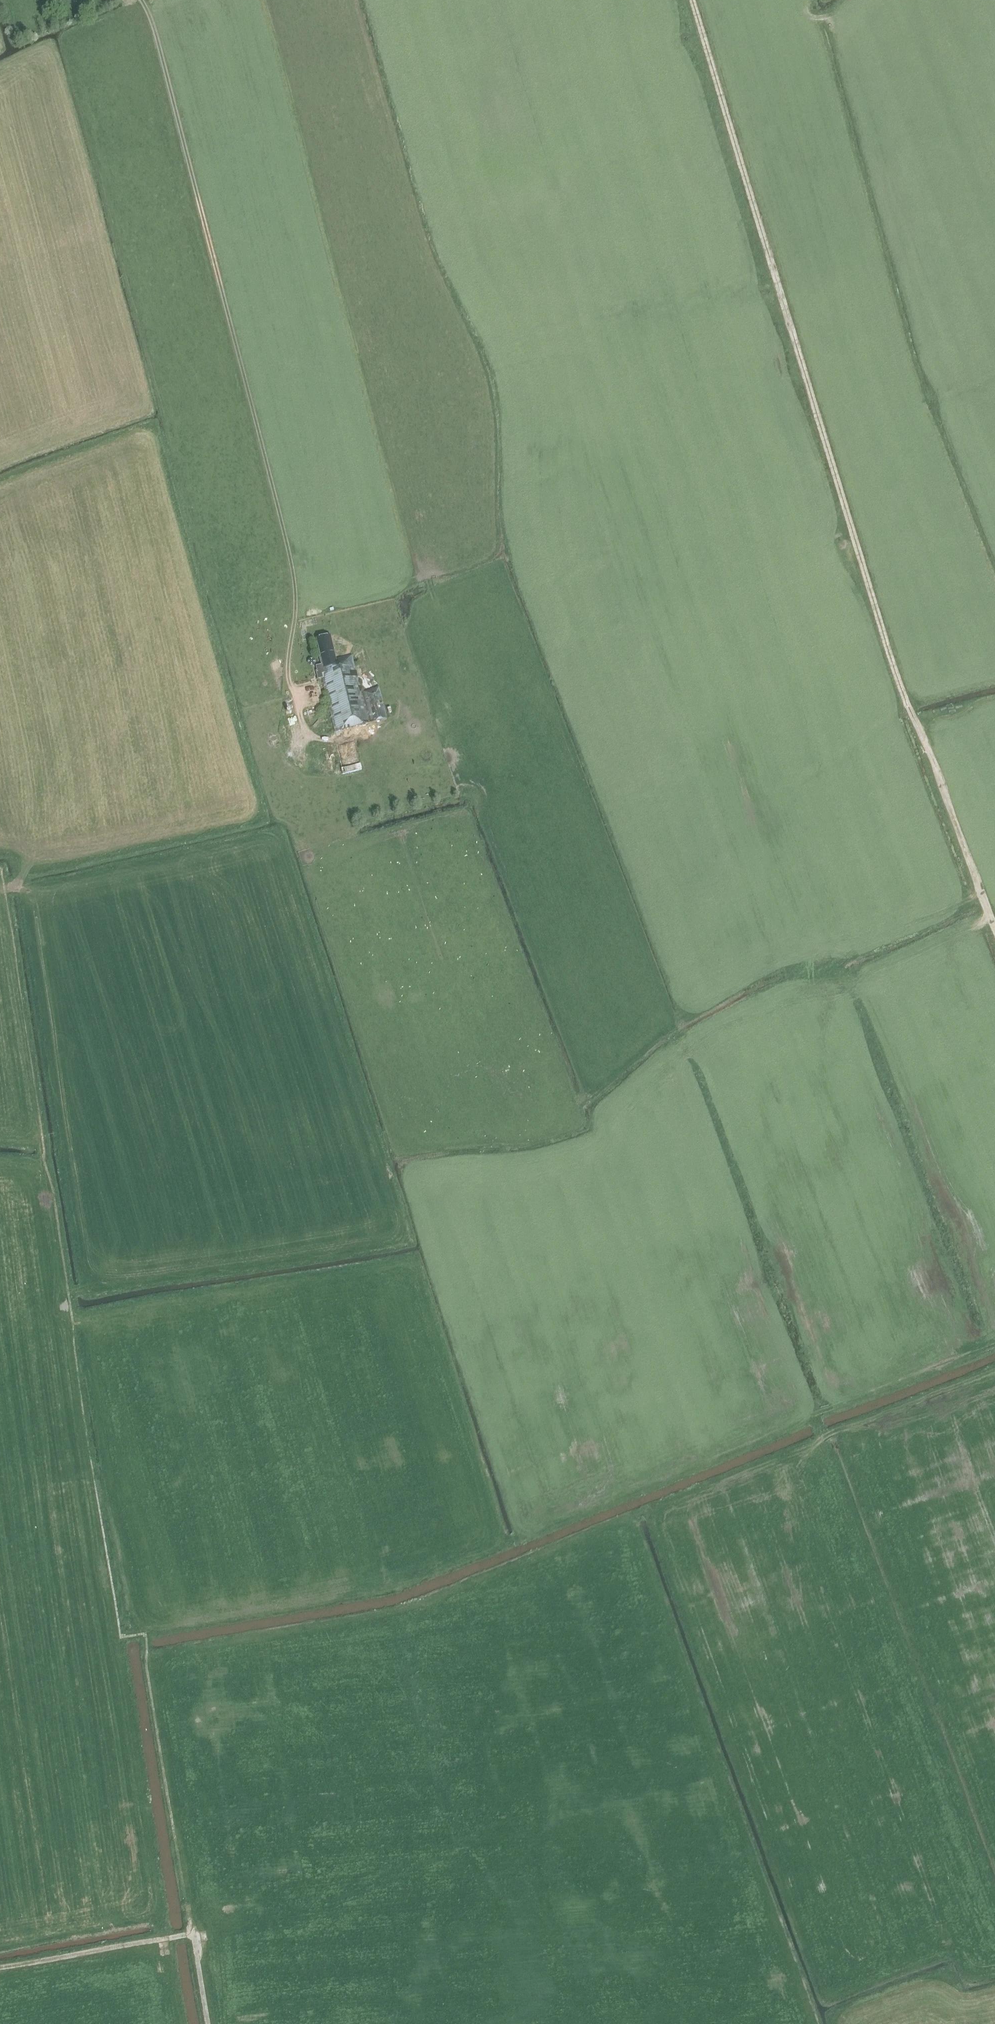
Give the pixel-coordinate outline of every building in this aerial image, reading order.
[(335,660),(329,635),(316,638),(322,665),(316,666),(317,671),(316,672),(318,679),(322,678),(335,732),(386,719),(378,688),(361,692),(352,656),(335,660)] [(342,775),(362,770),(360,764),(341,769),(342,775)]
